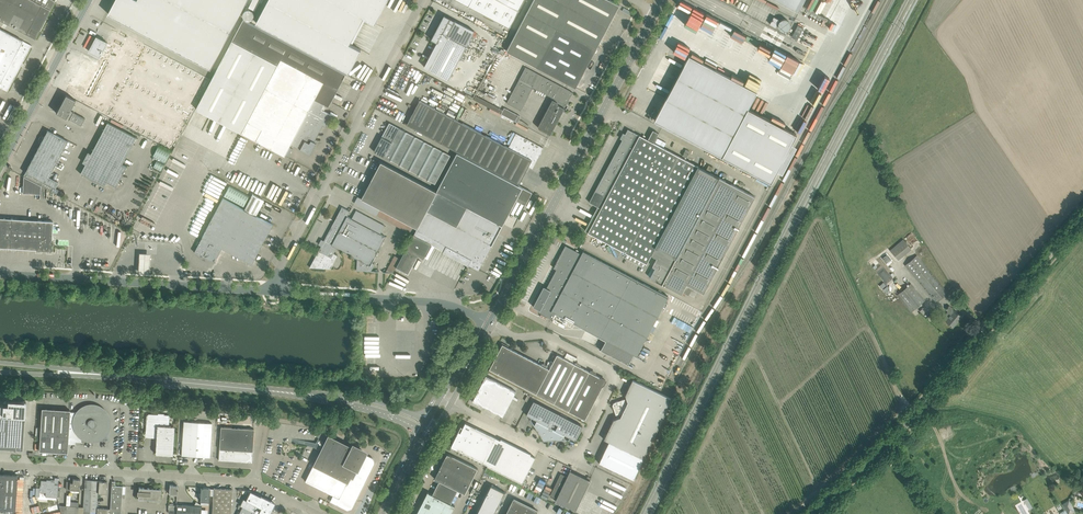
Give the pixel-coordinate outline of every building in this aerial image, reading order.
[(35,39),(55,1),(53,0),(0,0),(0,20),(35,39)] [(108,13),(211,68),(247,0),(115,0),(108,13)] [(249,7),(255,10),(260,0),(252,0),(249,7)] [(347,71),(349,72),(361,49),(349,43),(363,17),(375,23),(387,0),(268,0),(256,22),(257,23),(265,27),(346,71),(347,71)] [(509,27),(524,0),(457,0),(509,27)] [(536,67),(575,87),(619,5),(610,0),(533,0),(506,51),(536,67)] [(683,23),(691,5),(679,0),(678,0),(671,17),(683,23)] [(798,11),(804,0),(777,0),(798,11)] [(247,8),(242,16),(249,21),(254,13),(247,8)] [(700,21),(704,13),(692,8),(688,16),(700,21)] [(437,42),(424,66),(448,79),(474,31),(444,15),(431,39),(437,42)] [(710,35),(717,20),(705,15),(698,29),(710,35)] [(774,16),(770,24),(776,27),(779,20),(774,16)] [(195,108),(241,133),(285,156),(291,144),(310,155),(316,143),(314,142),(323,125),(325,126),(331,115),(321,110),(324,104),(328,106),(331,102),(346,74),(345,73),(252,24),(243,19),(232,40),(195,108)] [(718,22),(715,28),(727,34),(730,27),(718,22)] [(7,91),(21,65),(22,66),(24,64),(22,63),(32,45),(0,28),(0,87),(7,91)] [(97,37),(90,48),(93,50),(91,53),(100,57),(108,42),(97,37)] [(722,156),(748,108),(757,91),(689,55),(684,64),(654,120),(722,156)] [(790,55),(780,74),(788,78),(791,71),(793,72),(799,59),(790,55)] [(150,132),(165,101),(80,61),(69,85),(99,99),(103,91),(127,103),(120,118),(150,132)] [(539,128),(550,134),(573,92),(525,67),(506,103),(521,110),(533,87),(553,98),(538,126),(538,127),(538,128),(539,128)] [(65,94),(56,112),(81,126),(85,118),(69,110),(75,99),(65,94)] [(407,125),(441,143),(454,118),(420,100),(407,125)] [(498,107),(496,111),(517,123),(520,118),(520,117),(520,116),(519,115),(504,107),(503,110),(498,107)] [(796,134),(748,108),(722,156),(771,182),(796,134)] [(454,118),(441,143),(519,184),(529,166),(532,168),(543,148),(516,133),(509,147),(454,118)] [(86,163),(81,174),(92,180),(93,181),(93,180),(104,186),(107,181),(116,186),(127,166),(122,164),(136,137),(108,122),(91,153),(88,152),(83,162),(86,163)] [(381,137),(374,151),(435,184),(450,155),(389,122),(381,137)] [(703,294),(755,196),(710,172),(713,167),(709,165),(706,170),(653,142),(658,133),(653,130),(648,139),(628,129),(627,129),(628,129),(625,134),(623,134),(621,138),(623,139),(589,201),(589,202),(601,208),(588,232),(627,253),(625,257),(644,268),(651,255),(659,260),(655,268),(658,269),(653,279),(684,295),(685,293),(691,297),(695,289),(703,294)] [(23,176),(32,181),(52,192),(58,182),(48,177),(67,140),(47,130),(23,176)] [(507,144),(509,145),(515,132),(513,131),(507,144)] [(158,146),(153,156),(165,163),(170,153),(158,146)] [(457,152),(436,191),(502,226),(516,198),(526,203),(532,192),(522,187),(457,152)] [(157,160),(153,167),(160,171),(164,164),(157,160)] [(381,208),(417,227),(436,191),(381,161),(361,198),(358,196),(354,203),(378,215),(381,208)] [(23,176),(22,193),(31,193),(32,181),(23,176)] [(243,208),(249,196),(230,185),(223,197),(243,208)] [(436,191),(417,227),(396,267),(408,273),(418,255),(423,258),(431,243),(443,250),(442,251),(468,265),(469,264),(470,265),(470,266),(472,267),(473,266),(479,269),(502,226),(436,191)] [(223,198),(194,252),(208,259),(209,258),(215,261),(219,254),(222,248),(252,263),(273,224),(254,215),(263,199),(254,195),(246,210),(223,198)] [(338,255),(334,253),(337,248),(357,258),(356,270),(378,272),(378,270),(375,270),(375,271),(371,271),(374,264),(371,263),(385,236),(380,233),(385,225),(356,210),(352,218),(347,216),(350,211),(342,207),(331,226),(332,226),(324,241),(321,239),(319,244),(321,245),(322,246),(319,250),(319,251),(311,265),(310,267),(330,269),(338,255)] [(9,247),(51,250),(53,221),(0,218),(0,247),(9,247)] [(903,239),(890,250),(898,259),(911,248),(903,239)] [(636,356),(651,328),(667,297),(583,251),(581,255),(566,247),(565,247),(566,247),(557,264),(559,267),(558,268),(548,288),(544,286),(533,306),(540,310),(539,311),(549,316),(548,317),(552,319),(556,313),(610,341),(604,351),(599,348),(599,349),(632,366),(633,366),(628,364),(634,354),(636,355),(636,356)] [(137,272),(148,273),(149,253),(138,252),(137,272)] [(917,255),(905,265),(936,303),(948,293),(917,255)] [(910,283),(897,294),(911,311),(925,300),(910,283)] [(689,306),(687,311),(698,315),(700,310),(689,306)] [(951,325),(953,327),(962,316),(954,310),(949,306),(946,309),(951,313),(945,320),(950,325),(951,326),(951,325)] [(452,331),(452,328),(453,321),(445,320),(444,330),(452,331)] [(606,380),(574,363),(557,354),(549,369),(512,349),(502,344),(489,369),(553,402),(585,419),(602,386),(606,380)] [(474,401),(483,406),(503,416),(516,391),(486,375),(475,395),(473,400),(474,401)] [(672,398),(632,379),(625,395),(626,398),(614,402),(612,405),(617,418),(613,419),(604,439),(609,441),(599,462),(634,479),(672,398)] [(22,449),(25,400),(7,398),(7,404),(0,403),(0,448),(22,449)] [(564,434),(575,440),(582,426),(534,400),(526,414),(537,420),(534,424),(542,437),(543,437),(542,437),(543,436),(547,439),(547,440),(563,439),(562,439),(564,434)] [(130,419),(139,419),(139,401),(135,401),(135,404),(129,403),(128,415),(130,415),(130,419)] [(95,440),(97,439),(99,439),(100,438),(101,438),(102,437),(103,436),(104,436),(105,435),(106,434),(106,433),(107,431),(108,430),(108,429),(109,428),(109,427),(109,425),(109,424),(109,423),(109,422),(109,421),(109,420),(109,419),(109,418),(108,417),(108,415),(107,414),(107,413),(106,412),(105,411),(104,410),(102,408),(101,408),(100,407),(99,406),(98,406),(97,405),(96,405),(94,405),(93,405),(92,405),(91,405),(90,405),(89,405),(88,405),(87,405),(86,406),(85,406),(84,406),(83,407),(82,407),(81,408),(80,408),(79,409),(78,410),(78,411),(77,412),(77,413),(76,414),(76,412),(70,412),(70,410),(42,408),(39,450),(67,452),(68,444),(76,444),(75,444),(75,442),(82,442),(81,442),(82,437),(82,438),(83,438),(84,439),(85,439),(86,440),(87,440),(89,440),(91,440),(92,440),(93,440),(94,440),(95,440)] [(159,454),(172,455),(174,426),(169,426),(169,415),(164,414),(164,413),(158,413),(158,414),(148,413),(146,415),(145,434),(147,436),(149,436),(150,436),(153,436),(154,437),(156,437),(155,450),(155,451),(155,452),(155,454),(156,454),(158,454),(159,454)] [(210,457),(212,423),(183,421),(181,455),(210,457)] [(451,446),(483,462),(483,463),(522,483),(535,457),(530,455),(531,453),(526,451),(505,441),(501,439),(500,440),(465,422),(462,429),(461,428),(460,430),(461,431),(460,432),(458,431),(451,446)] [(221,427),(219,449),(252,451),(254,429),(221,427)] [(331,501),(348,509),(349,509),(351,508),(374,462),(373,458),(362,452),(362,453),(361,453),(360,452),(357,450),(349,446),(329,436),(326,443),(322,450),(317,459),(320,461),(318,465),(314,464),(305,481),(333,495),(331,501)] [(252,462),(252,451),(219,449),(218,460),(252,462)] [(416,513),(450,513),(455,505),(451,504),(453,500),(458,490),(465,494),(478,468),(447,453),(434,478),(439,481),(434,491),(432,494),(428,492),(416,513)] [(587,478),(570,470),(567,477),(561,474),(550,496),(556,499),(555,500),(576,510),(590,480),(589,480),(590,477),(588,476),(587,478)] [(15,512),(15,510),(17,475),(0,474),(0,513),(15,512)] [(40,487),(36,487),(35,496),(39,496),(40,492),(46,492),(45,496),(57,497),(58,478),(54,477),(54,481),(51,481),(51,480),(46,479),(46,480),(41,480),(41,485),(39,484),(39,486),(40,486),(40,487)] [(66,482),(67,483),(66,489),(79,490),(80,479),(73,478),(73,482),(66,482)] [(85,479),(83,507),(83,510),(96,511),(98,481),(98,480),(85,479)] [(102,481),(99,481),(98,493),(107,493),(107,488),(106,488),(107,481),(104,481),(103,480),(102,481)] [(112,485),(110,508),(121,509),(122,486),(115,485),(112,485)] [(177,494),(177,485),(170,485),(169,494),(177,494)] [(491,485),(487,494),(500,501),(505,492),(491,485)] [(139,487),(138,498),(160,500),(161,488),(139,487)] [(209,495),(213,495),(214,488),(203,488),(203,487),(202,487),(201,487),(200,501),(201,501),(201,505),(208,505),(208,501),(209,501),(209,495)] [(231,504),(232,489),(214,488),(213,495),(212,513),(230,513),(231,504)] [(275,502),(260,495),(260,496),(250,490),(247,490),(247,492),(249,493),(245,499),(243,498),(240,505),(242,506),(238,513),(269,513),(275,502)] [(487,494),(482,503),(496,510),(500,501),(487,494)] [(59,505),(61,513),(78,513),(78,506),(70,506),(71,495),(66,495),(66,505),(59,505)] [(600,506),(614,511),(617,502),(603,497),(600,506)] [(524,513),(526,513),(536,513),(538,510),(513,498),(509,506),(524,513)] [(1072,504),(1070,499),(1064,503),(1069,512),(1072,510),(1069,506),(1072,504)] [(478,512),(482,513),(494,513),(496,510),(482,503),(478,512)] [(176,505),(176,510),(176,513),(188,513),(189,505),(176,504),(176,505)] [(189,505),(188,513),(201,513),(201,506),(189,505)] [(508,513),(523,513),(524,513),(509,506),(506,513),(508,513)]
